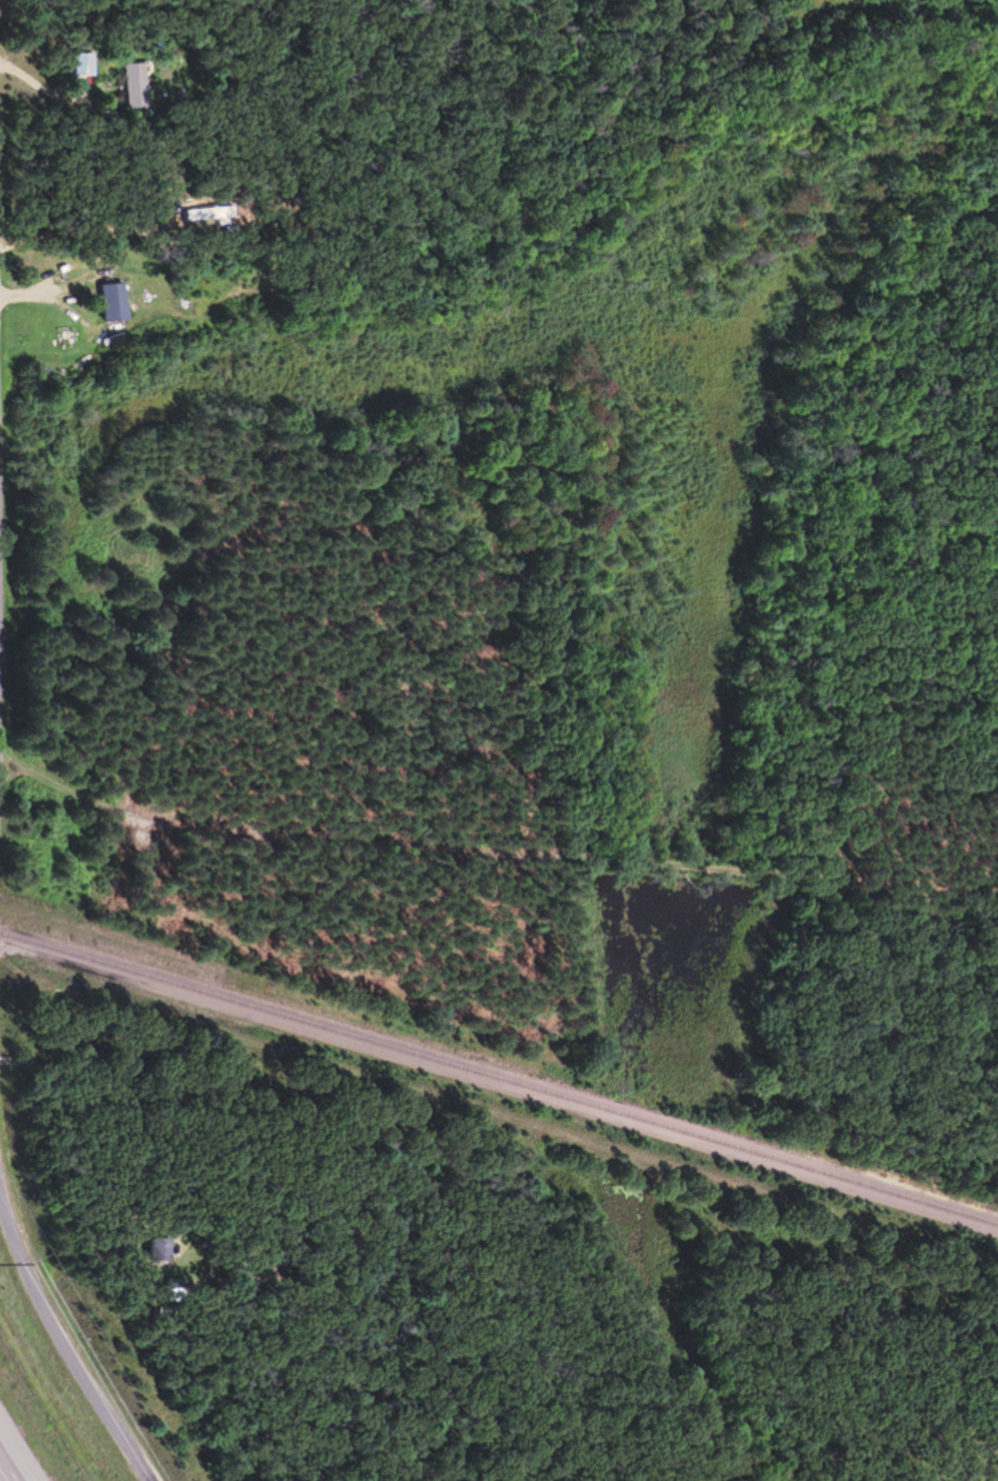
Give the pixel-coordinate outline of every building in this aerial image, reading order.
[(77,57),(77,79),(97,79),(97,57),(77,57)] [(127,66),(129,111),(149,111),(147,66),(127,66)] [(223,219),(224,226),(239,224),(236,205),(190,212),(191,224),(223,219)] [(135,326),(133,285),(109,286),(110,327),(135,326)] [(149,1240),(149,1263),(173,1263),(173,1240),(149,1240)]
